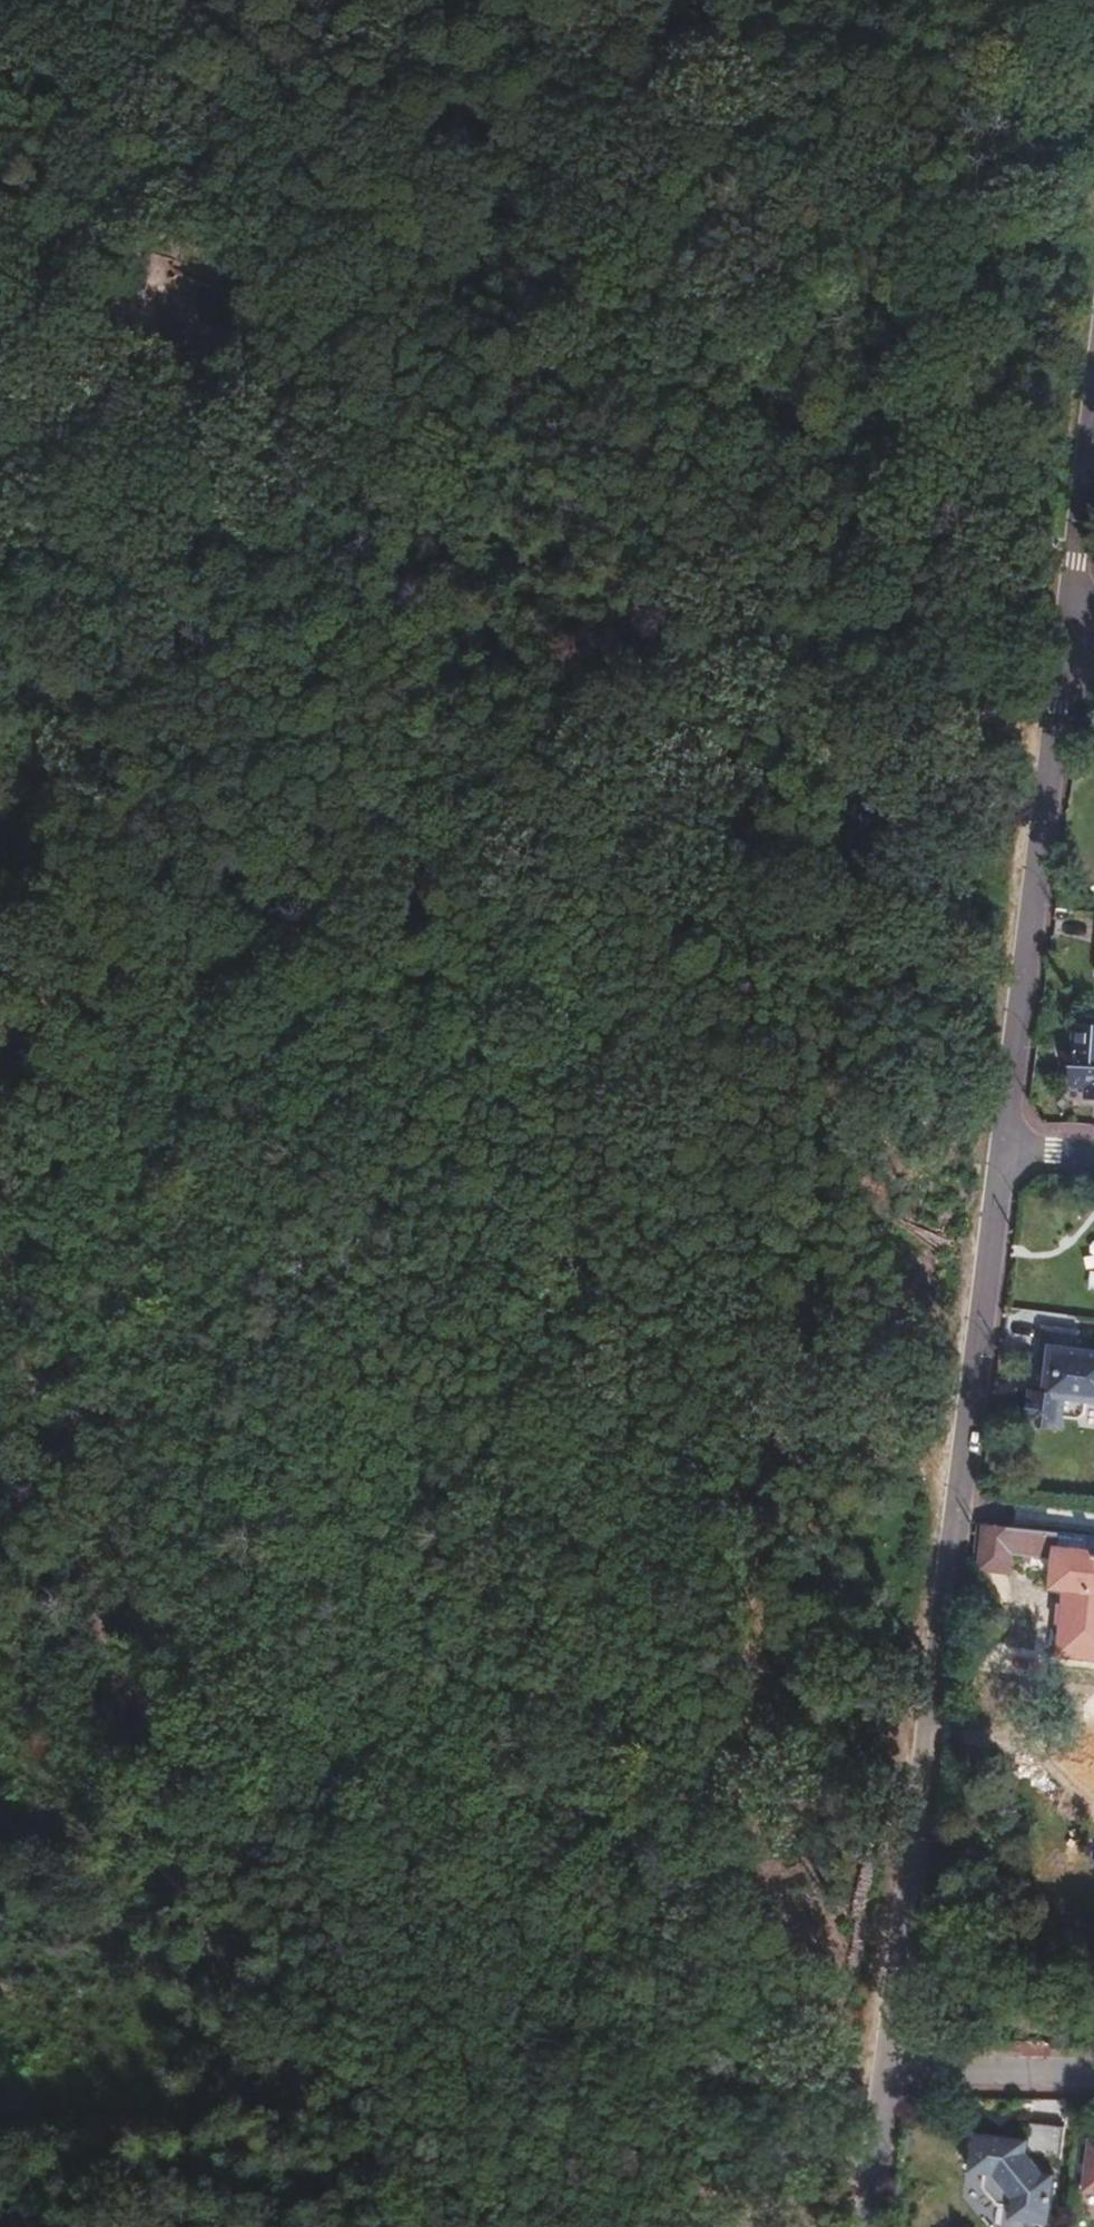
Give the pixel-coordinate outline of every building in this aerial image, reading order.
[(1074,1028),(1071,1086),(1085,1086),(1085,1099),(1093,1099),(1093,1029),(1074,1028)] [(1093,1402),(1093,1349),(1042,1346),(1037,1425),(1067,1427),(1069,1400),(1093,1402)] [(984,1529),(979,1573),(1006,1577),(1009,1557),(1056,1563),(1052,1594),(1065,1595),(1062,1613),(1058,1614),(1057,1624),(1061,1627),(1057,1659),(1093,1664),(1093,1544),(984,1529)] [(1061,2132),(1026,2129),(1024,2143),(972,2138),(968,2177),(983,2178),(981,2193),(993,2210),(1006,2212),(1005,2223),(1037,2226),(1044,2226),(1049,2179),(1041,2179),(1032,2163),(1057,2166),(1061,2132)] [(1086,2146),(1081,2196),(1093,2197),(1093,2147),(1086,2146)]
